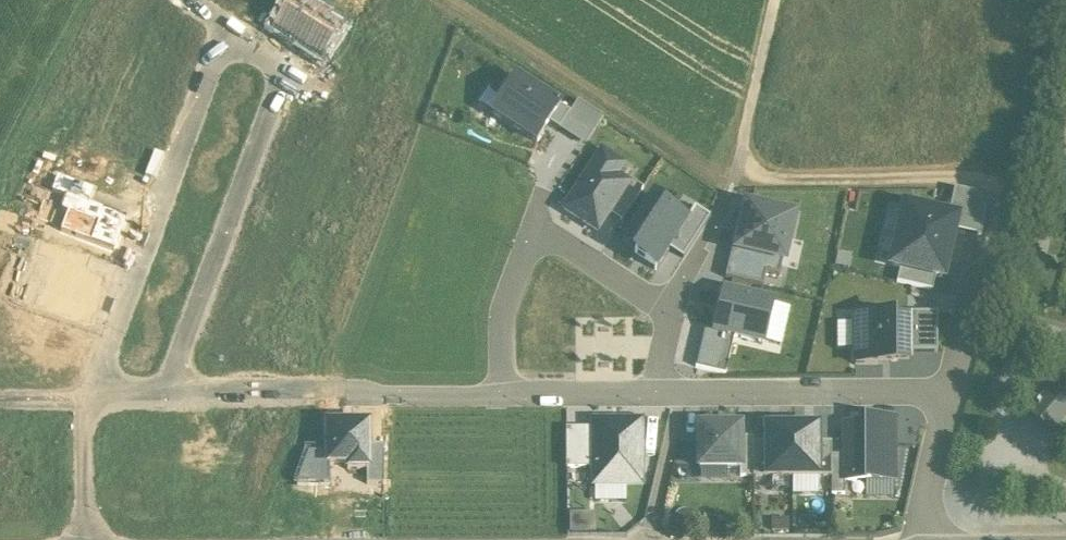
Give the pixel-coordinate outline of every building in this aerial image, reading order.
[(272,29),(321,62),(342,30),(327,21),(331,16),(310,2),(307,7),(297,0),(292,0),(272,29)] [(516,78),(491,115),(536,144),(549,124),(560,107),(516,78)] [(579,102),(571,114),(560,131),(585,147),(604,118),(579,102)] [(549,124),(560,131),(571,114),(560,107),(549,124)] [(603,152),(564,210),(597,232),(609,214),(628,185),(615,177),(623,166),(603,152)] [(88,203),(93,190),(57,176),(52,190),(88,203)] [(628,185),(609,214),(622,222),(643,190),(630,181),(628,185)] [(970,192),(955,189),(948,219),(955,221),(954,227),(982,234),(987,216),(983,202),(977,196),(970,192)] [(127,218),(88,203),(52,190),(39,225),(114,253),(127,218)] [(636,254),(634,257),(655,270),(669,250),(686,223),(685,223),(670,213),(673,210),(653,197),(622,245),(636,254)] [(882,233),(900,237),(907,209),(889,204),(882,233)] [(669,250),(683,259),(710,217),(695,207),(685,223),(686,223),(669,250)] [(792,220),(747,209),(737,250),(737,251),(783,262),(792,220)] [(907,209),(900,237),(948,249),(954,227),(955,221),(948,219),(907,209)] [(900,237),(893,266),(900,267),(935,276),(941,277),(948,249),(900,237)] [(732,249),(725,279),(763,288),(766,274),(779,277),(783,262),(737,251),(737,250),(732,249)] [(935,276),(900,267),(897,282),(931,290),(935,276)] [(734,336),(763,343),(772,305),(723,293),(714,332),(734,336)] [(908,317),(908,352),(937,352),(937,313),(908,313),(908,317)] [(908,317),(854,317),(854,365),(893,365),(893,360),(908,360),(908,352),(908,317)] [(725,374),(734,336),(704,329),(695,367),(725,374)] [(1036,404),(1034,402),(1032,404),(1034,405),(1028,410),(1027,411),(1028,412),(1053,432),(1054,433),(1054,432),(1054,431),(1065,410),(1065,397),(1054,387),(1053,388),(1036,404)] [(764,425),(809,424),(808,404),(763,405),(764,425)] [(844,427),(845,482),(893,482),(893,420),(865,420),(865,427),(844,427)] [(640,423),(594,423),(594,430),(594,469),(594,486),(627,486),(627,482),(640,481),(640,423)] [(368,473),(367,448),(367,427),(326,427),(326,457),(326,469),(329,469),(347,468),(347,473),(366,473),(368,473)] [(765,430),(766,479),(792,479),(791,429),(765,430)] [(818,429),(791,429),(792,479),(818,479),(818,445),(818,429)] [(566,469),(594,469),(594,430),(566,430),(566,469)] [(740,430),(699,430),(699,470),(740,470),(740,440),(740,430)] [(752,440),(740,440),(740,479),(753,479),(752,445),(752,440)] [(765,444),(752,445),(753,479),(766,479),(765,444)] [(818,445),(818,479),(831,479),(831,457),(831,445),(818,445)] [(366,487),(383,487),(383,448),(367,448),(368,473),(366,473),(366,487)] [(297,487),(329,487),(329,469),(326,469),(326,457),(308,457),(297,487)] [(844,457),(831,457),(832,496),(845,496),(845,482),(844,457)]
